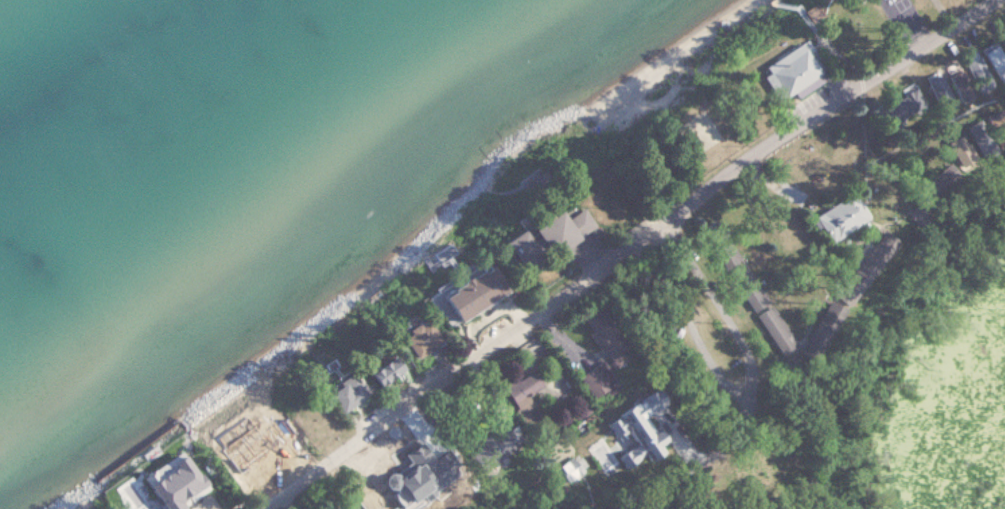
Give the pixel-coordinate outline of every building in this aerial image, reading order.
[(742,65),(757,92),(773,83),(779,94),(806,80),(785,41),(742,65)] [(862,217),(846,192),(806,217),(822,242),(862,217)] [(582,227),(569,206),(547,220),(541,210),(513,228),(531,258),(582,227)] [(717,271),(720,269),(742,311),(758,302),(714,219),(695,229),(717,271)] [(886,244),(877,234),(869,242),(878,251),(886,244)] [(489,292),(472,265),(423,295),(439,322),(489,292)] [(786,345),(763,305),(747,315),(770,354),(786,345)] [(609,332),(606,329),(605,327),(588,309),(573,316),(586,343),(599,358),(594,363),(572,374),(583,395),(596,388),(624,363),(609,332)] [(423,340),(409,321),(388,337),(402,356),(423,340)] [(348,368),(359,387),(384,372),(373,353),(348,368)] [(310,391),(323,413),(355,393),(341,372),(310,391)] [(512,375),(512,421),(524,421),(524,394),(530,394),(530,375),(512,375)] [(235,476),(280,443),(264,422),(220,455),(235,476)] [(543,469),(555,485),(572,472),(561,456),(543,469)] [(347,484),(354,503),(386,492),(380,472),(347,484)]
